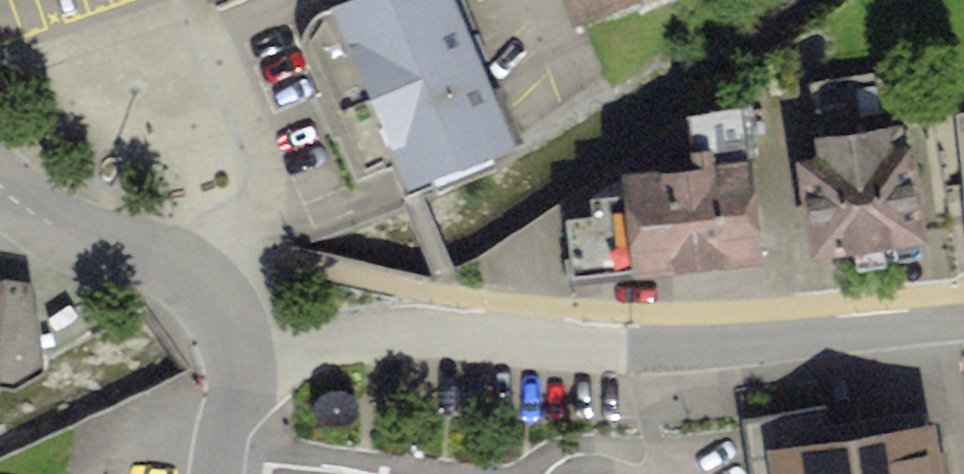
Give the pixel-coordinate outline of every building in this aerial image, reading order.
[(446,0),(333,0),(327,2),(403,182),(505,139),(446,0)] [(556,15),(595,0),(550,0),(556,15)] [(787,139),(800,257),(919,245),(907,127),(787,139)] [(562,223),(569,281),(756,261),(746,163),(620,176),(622,197),(589,201),(591,220),(562,223)] [(17,374),(42,359),(31,274),(0,269),(0,371),(17,374)] [(742,411),(752,473),(947,473),(935,400),(806,419),(803,402),(742,411)]
